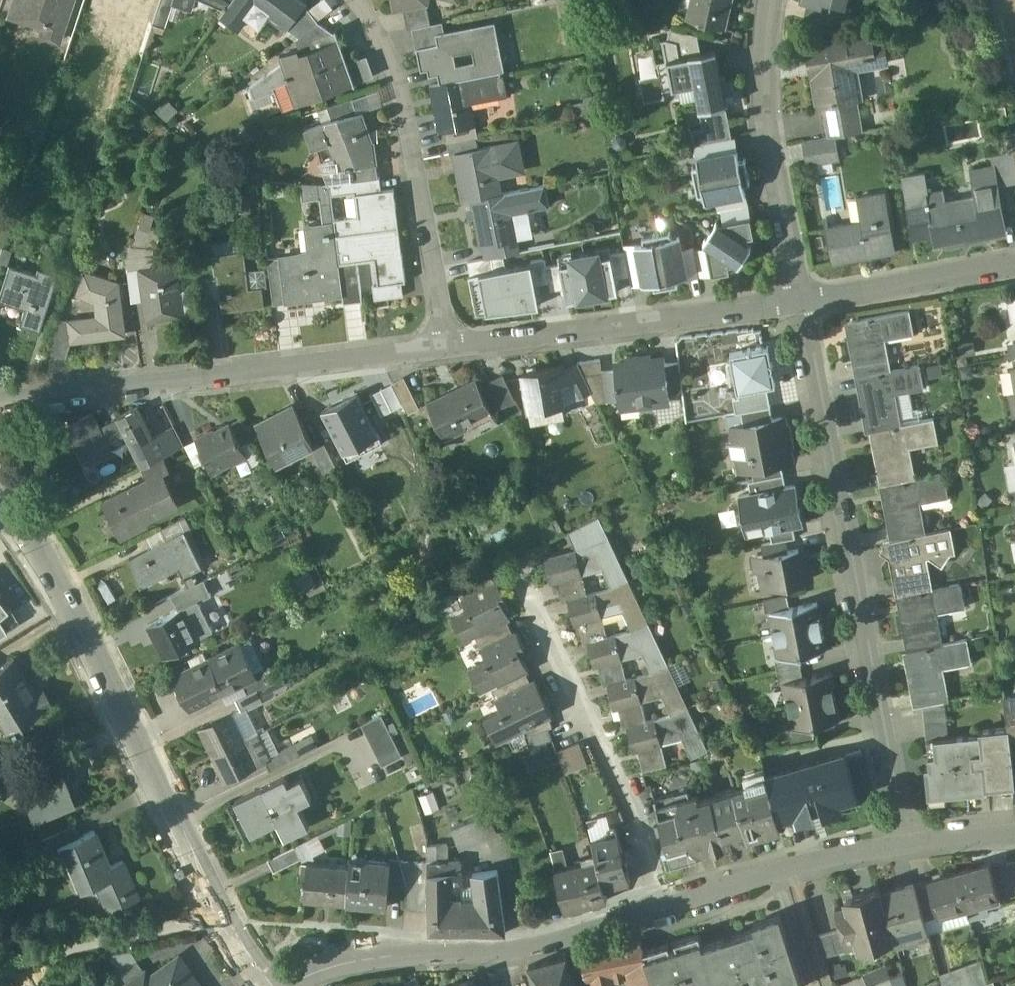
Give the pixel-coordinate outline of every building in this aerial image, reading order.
[(0,4),(0,12),(8,15),(13,0),(1,0),(0,4)] [(8,15),(43,25),(40,34),(58,40),(59,37),(61,38),(65,25),(64,24),(72,0),(13,0),(8,15)] [(154,24),(166,28),(174,2),(173,2),(174,0),(162,0),(154,23),(154,24)] [(173,2),(174,2),(193,9),(196,0),(174,0),(173,2)] [(301,0),(233,0),(233,1),(221,17),(238,30),(256,5),(287,28),(305,4),(306,4),(301,0)] [(689,18),(725,26),(731,0),(694,0),(689,18)] [(804,4),(808,5),(822,8),(824,3),(842,8),(842,6),(844,0),(805,0),(804,4)] [(427,3),(403,6),(407,28),(431,24),(427,3)] [(842,8),(824,3),(822,8),(808,5),(802,28),(849,20),(852,8),(842,6),(842,8)] [(305,4),(288,28),(299,36),(318,22),(305,4)] [(590,14),(580,16),(582,30),(593,28),(590,14)] [(333,32),(318,22),(299,36),(304,51),(335,40),(333,32)] [(443,22),(413,28),(417,51),(420,51),(421,50),(421,49),(441,45),(439,35),(446,34),(446,33),(443,22)] [(6,23),(0,42),(0,57),(13,61),(23,28),(6,23)] [(440,70),(443,83),(502,71),(504,71),(494,24),(446,33),(446,34),(439,35),(441,45),(421,49),(421,50),(420,51),(424,68),(431,66),(433,72),(440,70)] [(698,34),(671,27),(668,38),(678,41),(681,57),(690,55),(689,55),(702,52),(698,34)] [(841,41),(815,46),(820,74),(813,75),(818,107),(825,106),(857,100),(854,83),(858,82),(856,69),(888,64),(884,41),(873,42),(871,36),(864,37),(863,35),(840,39),(841,41)] [(678,41),(668,38),(662,39),(666,60),(658,62),(661,75),(644,78),(648,100),(666,97),(665,90),(673,88),(668,60),(681,57),(678,41)] [(304,51),(299,53),(297,48),(279,55),(286,75),(284,76),(285,79),(287,78),(297,104),(351,85),(335,40),(304,51)] [(702,52),(689,55),(690,55),(681,57),(668,60),(673,88),(695,84),(700,110),(727,105),(728,105),(722,77),(717,49),(702,52)] [(159,67),(142,62),(132,91),(150,97),(159,67)] [(443,83),(429,86),(439,132),(446,130),(475,124),(471,103),(507,95),(502,71),(443,83)] [(733,79),(726,80),(725,76),(722,77),(728,105),(727,105),(728,105),(729,105),(728,99),(737,97),(733,79)] [(352,98),(327,106),(332,120),(339,117),(340,117),(358,113),(352,98)] [(857,100),(825,106),(831,136),(836,135),(863,131),(857,100)] [(727,105),(700,110),(703,127),(730,122),(727,105)] [(340,117),(339,117),(332,120),(325,122),(307,128),(313,147),(332,141),(341,168),(348,167),(349,169),(351,168),(353,180),(379,177),(374,141),(373,141),(362,112),(358,113),(340,117)] [(703,127),(692,129),(695,144),(706,142),(733,137),(730,122),(703,127)] [(475,124),(446,130),(448,142),(476,137),(478,136),(475,124)] [(831,136),(805,141),(809,164),(840,159),(836,135),(831,136)] [(476,137),(448,142),(450,154),(455,153),(478,148),(476,137)] [(736,137),(706,143),(709,154),(738,149),(736,137)] [(478,148),(455,153),(464,200),(473,198),(501,193),(496,167),(521,162),(517,141),(478,148)] [(706,142),(695,144),(697,156),(709,154),(706,143),(706,142)] [(709,154),(697,156),(699,165),(693,166),(696,180),(749,170),(746,158),(740,159),(739,149),(738,149),(709,154)] [(991,155),(994,166),(995,166),(998,186),(1014,183),(1014,155),(1014,151),(991,155)] [(975,198),(946,204),(943,191),(928,194),(929,203),(930,206),(934,234),(936,244),(964,239),(972,237),(972,234),(983,232),(983,236),(1006,232),(998,186),(995,166),(994,166),(970,170),(975,198)] [(749,170),(696,180),(699,194),(704,193),(706,201),(717,199),(728,197),(747,193),(745,183),(751,181),(749,170)] [(929,203),(928,194),(924,172),(904,176),(914,237),(934,234),(930,206),(927,207),(927,203),(929,203)] [(353,180),(330,183),(331,194),(356,192),(356,194),(382,190),(381,177),(379,177),(353,180)] [(330,183),(301,182),(303,199),(321,196),(322,202),(332,201),(331,194),(330,183)] [(501,193),(473,198),(482,246),(494,244),(518,239),(513,211),(549,204),(545,184),(501,193)] [(382,190),(356,194),(358,215),(334,219),(336,236),(394,228),(392,209),(397,208),(395,189),(382,190)] [(746,193),(728,197),(730,208),(732,220),(751,216),(746,193)] [(885,193),(858,198),(862,221),(827,228),(834,263),(896,252),(885,193)] [(728,197),(717,199),(719,210),(722,210),(730,208),(728,197)] [(325,222),(307,224),(311,257),(299,258),(298,255),(280,257),(285,300),(289,300),(324,295),(324,298),(344,296),(341,275),(336,236),(334,219),(332,201),(322,202),(325,222)] [(730,208),(722,210),(724,222),(732,220),(730,208)] [(144,213),(133,246),(130,246),(126,259),(128,271),(140,270),(156,267),(154,251),(163,232),(152,228),(155,216),(144,213)] [(724,222),(718,223),(717,222),(711,231),(746,255),(752,246),(751,245),(749,236),(755,235),(752,216),(751,216),(732,220),(724,222)] [(394,228),(336,236),(341,275),(360,273),(359,261),(375,259),(378,285),(402,282),(406,281),(403,253),(398,253),(394,228)] [(680,234),(672,235),(671,230),(657,233),(667,285),(679,283),(678,277),(688,275),(685,259),(683,248),(680,234)] [(746,255),(711,231),(705,240),(706,241),(707,247),(709,255),(712,273),(713,274),(731,270),(730,264),(738,263),(740,264),(746,255)] [(667,285),(657,233),(643,235),(644,241),(636,242),(638,254),(644,283),(644,284),(654,282),(656,287),(667,285)] [(518,239),(494,244),(496,255),(521,250),(518,239)] [(636,242),(624,244),(626,256),(627,256),(638,254),(636,242)] [(695,246),(683,248),(685,259),(697,257),(696,249),(695,246)] [(707,247),(696,249),(697,257),(709,255),(707,247)] [(215,254),(213,255),(215,273),(218,273),(223,311),(248,307),(246,291),(250,290),(244,250),(215,254)] [(585,254),(594,298),(610,295),(610,293),(619,291),(616,278),(612,255),(601,257),(600,251),(585,254)] [(630,275),(625,252),(612,255),(616,278),(630,275)] [(594,298),(585,254),(571,256),(572,262),(561,264),(565,287),(568,301),(577,299),(578,301),(594,298)] [(638,254),(627,256),(633,285),(644,283),(638,254)] [(469,262),(472,275),(506,268),(504,255),(469,262)] [(697,257),(685,259),(688,275),(689,278),(712,273),(709,255),(697,257)] [(280,257),(268,259),(274,305),(289,303),(289,300),(285,300),(280,257)] [(546,259),(532,261),(532,263),(536,284),(550,282),(547,267),(546,259)] [(472,275),(470,275),(474,297),(485,295),(489,312),(541,306),(536,284),(532,263),(506,268),(472,275)] [(565,287),(561,264),(547,267),(550,282),(552,290),(565,287)] [(156,267),(140,270),(146,319),(183,314),(176,265),(156,267)] [(9,266),(0,293),(0,300),(25,308),(20,323),(38,329),(56,275),(38,269),(36,275),(9,266)] [(117,282),(84,271),(77,293),(96,299),(98,316),(67,321),(70,341),(125,333),(117,282)] [(360,273),(341,275),(344,296),(345,303),(363,301),(360,273)] [(404,296),(402,282),(378,285),(373,286),(375,300),(404,296)] [(250,290),(246,291),(248,307),(265,305),(263,288),(250,290)] [(909,311),(853,321),(856,337),(849,338),(856,378),(862,377),(863,376),(891,371),(885,338),(913,333),(909,311)] [(67,321),(56,317),(45,352),(65,359),(70,341),(67,321)] [(763,346),(730,352),(732,362),(726,363),(730,383),(736,382),(738,391),(739,391),(767,385),(771,384),(769,371),(771,370),(773,368),(774,365),(773,362),(771,360),(769,359),(766,359),(766,355),(763,346)] [(665,358),(638,362),(638,357),(623,359),(623,364),(615,365),(616,369),(619,398),(620,400),(639,398),(640,406),(668,402),(668,398),(670,397),(670,393),(666,363),(665,358)] [(601,359),(579,362),(581,368),(585,374),(603,372),(602,371),(601,359)] [(680,361),(666,363),(670,393),(683,391),(680,361)] [(891,371),(863,376),(866,392),(860,393),(866,432),(877,430),(877,429),(901,425),(896,393),(923,388),(919,364),(892,370),(892,371),(891,371)] [(566,365),(557,367),(559,381),(571,379),(573,378),(570,373),(566,365)] [(557,367),(523,373),(532,420),(565,414),(559,381),(557,367)] [(585,374),(581,368),(570,373),(573,378),(571,379),(579,395),(592,389),(585,374)] [(603,372),(585,374),(592,389),(598,401),(619,398),(616,369),(602,371),(603,372)] [(404,377),(393,383),(404,403),(414,398),(404,377)] [(516,402),(503,377),(491,383),(504,408),(516,402)] [(476,381),(448,394),(447,392),(427,402),(445,439),(465,429),(462,423),(490,409),(476,381)] [(404,403),(393,383),(372,394),(382,414),(404,403)] [(767,385),(739,391),(740,397),(733,398),(736,413),(742,412),(771,406),(767,385)] [(323,411),(348,461),(384,443),(358,393),(323,411)] [(414,398),(404,403),(409,414),(420,409),(414,398)] [(516,402),(504,408),(509,420),(522,414),(516,402)] [(294,406),(286,410),(285,412),(257,426),(275,460),(312,441),(294,406)] [(771,406),(742,412),(744,425),(774,419),(771,406)] [(118,419),(100,428),(92,413),(69,425),(87,462),(111,450),(108,443),(126,434),(142,466),(143,466),(163,456),(171,452),(174,451),(164,431),(153,436),(138,407),(117,417),(118,419)] [(744,425),(735,427),(738,441),(729,442),(732,458),(741,456),(741,458),(754,455),(756,467),(782,462),(791,460),(788,446),(792,445),(790,434),(786,435),(783,418),(774,419),(744,425)] [(901,425),(877,429),(877,430),(880,446),(874,447),(881,486),(888,485),(888,484),(917,479),(916,478),(911,447),(938,442),(933,418),(901,424),(901,425)] [(242,419),(231,425),(241,444),(252,438),(242,419)] [(175,425),(164,431),(174,451),(185,445),(175,425)] [(231,425),(215,433),(213,430),(196,439),(212,471),(232,461),(230,457),(244,450),(241,444),(231,425)] [(336,464),(326,444),(313,450),(324,471),(336,464)] [(171,452),(163,456),(167,465),(175,460),(171,452)] [(163,456),(143,466),(150,479),(164,472),(169,469),(167,465),(163,456)] [(782,462),(756,467),(758,478),(784,474),(782,462)] [(150,479),(102,503),(117,536),(146,521),(145,519),(179,502),(164,472),(150,479)] [(917,479),(888,484),(888,485),(891,500),(884,502),(891,541),(894,540),(894,539),(927,533),(921,501),(949,496),(944,473),(916,478),(917,479)] [(758,478),(748,480),(754,492),(790,485),(784,474),(758,478)] [(754,492),(744,494),(751,533),(773,529),(797,524),(805,522),(803,507),(800,507),(798,500),(801,499),(798,484),(790,485),(754,492)] [(599,516),(582,525),(591,544),(609,538),(599,516)] [(185,518),(161,530),(166,540),(184,531),(185,532),(191,529),(185,518)] [(797,524),(773,529),(772,541),(786,538),(796,537),(797,524)] [(927,533),(894,539),(897,555),(891,556),(899,596),(906,595),(905,594),(933,589),(933,588),(927,556),(954,551),(950,528),(927,533)] [(161,530),(149,536),(154,546),(166,540),(161,530)] [(185,532),(184,531),(166,540),(154,546),(128,559),(140,583),(178,565),(183,576),(191,572),(202,567),(185,532)] [(629,580),(609,538),(591,544),(544,555),(551,584),(557,582),(561,600),(568,599),(587,594),(582,574),(603,570),(611,588),(629,580)] [(772,541),(762,543),(764,555),(788,550),(786,538),(772,541)] [(764,555),(757,556),(753,566),(760,573),(763,572),(766,588),(808,580),(811,571),(804,564),(801,565),(798,549),(764,555)] [(191,572),(183,576),(188,587),(196,583),(191,572)] [(490,572),(456,589),(461,599),(495,583),(490,572)] [(188,587),(171,595),(179,609),(182,607),(198,599),(199,601),(212,595),(204,579),(196,583),(188,587)] [(648,622),(629,580),(611,588),(587,594),(568,599),(574,624),(579,623),(584,642),(587,641),(607,636),(602,616),(622,611),(631,630),(648,622)] [(495,583),(461,599),(467,610),(450,618),(461,643),(475,636),(508,621),(510,620),(502,601),(505,599),(497,582),(495,583)] [(933,589),(905,594),(906,595),(899,596),(907,638),(941,632),(938,612),(966,606),(961,583),(933,588),(933,589)] [(788,595),(763,600),(765,611),(770,610),(790,606),(788,595)] [(198,599),(182,607),(197,638),(213,630),(199,601),(198,599)] [(790,606),(770,610),(775,634),(821,625),(816,601),(790,606)] [(197,638),(182,607),(179,609),(149,624),(165,656),(198,640),(197,638)] [(508,621),(475,636),(480,646),(513,632),(508,621)] [(669,666),(648,622),(631,630),(607,636),(587,641),(594,667),(599,666),(603,685),(607,684),(626,679),(621,658),(643,653),(651,673),(669,666)] [(821,625),(775,634),(779,657),(798,654),(825,649),(821,625)] [(513,632),(480,646),(487,660),(467,669),(479,693),(490,688),(524,671),(527,670),(518,650),(523,648),(515,631),(513,632)] [(941,632),(907,638),(909,651),(911,650),(911,649),(944,643),(944,642),(941,632)] [(944,643),(911,649),(911,650),(909,651),(905,651),(913,693),(947,687),(944,667),(973,661),(968,638),(944,642),(944,643)] [(240,643),(175,675),(191,707),(241,682),(256,675),(253,669),(240,643)] [(779,657),(775,658),(777,670),(800,666),(798,654),(779,657)] [(14,657),(0,665),(0,721),(4,727),(10,724),(11,727),(25,718),(26,721),(36,715),(35,712),(51,702),(42,687),(35,691),(14,657)] [(256,675),(241,682),(247,693),(256,689),(270,682),(262,665),(253,669),(256,675)] [(688,706),(669,666),(651,673),(626,679),(607,684),(614,710),(619,709),(623,727),(627,726),(646,721),(640,701),(661,696),(672,715),(688,706)] [(800,666),(777,670),(779,683),(784,682),(803,678),(800,666)] [(524,671),(490,688),(495,698),(529,681),(524,671)] [(803,678),(784,682),(788,705),(835,696),(831,673),(803,678)] [(529,681),(495,698),(500,709),(484,717),(496,741),(523,728),(548,716),(552,714),(534,679),(529,681)] [(947,687),(913,693),(915,706),(950,699),(947,687)] [(247,693),(237,698),(243,712),(263,702),(256,689),(247,693)] [(835,696),(788,705),(793,729),(812,725),(840,720),(835,696)] [(1005,699),(1009,728),(1010,735),(1014,735),(1014,698),(1005,699)] [(946,703),(924,706),(925,717),(947,714),(946,703)] [(708,749),(688,706),(672,715),(646,721),(627,726),(633,751),(637,750),(642,770),(665,764),(661,744),(681,739),(690,758),(708,749)] [(245,739),(232,713),(200,728),(213,755),(245,739)] [(947,714),(925,717),(926,728),(948,726),(947,714)] [(382,716),(362,725),(367,735),(386,725),(382,716)] [(548,716),(523,728),(526,736),(548,728),(553,727),(548,716)] [(386,725),(367,735),(372,745),(391,735),(386,725)] [(793,729),(789,730),(791,741),(814,737),(812,725),(793,729)] [(948,726),(926,728),(927,739),(949,737),(948,726)] [(548,728),(526,736),(530,748),(553,740),(548,728)] [(1009,728),(981,730),(981,734),(949,737),(927,739),(929,767),(926,768),(929,797),(978,793),(977,789),(1014,785),(1014,778),(1010,735),(1009,728)] [(258,733),(245,739),(257,766),(266,762),(264,758),(269,755),(258,733)] [(312,734),(295,743),(301,755),(318,747),(312,734)] [(391,735),(372,745),(377,756),(396,746),(391,735)] [(245,739),(213,755),(226,781),(257,766),(245,739)] [(269,755),(264,758),(266,762),(270,770),(301,755),(295,743),(269,755)] [(579,743),(568,747),(577,769),(587,766),(579,743)] [(396,746),(377,756),(382,766),(402,757),(396,746)] [(568,747),(557,752),(565,774),(577,769),(568,747)] [(0,767),(0,776),(4,786),(16,781),(15,778),(22,776),(48,766),(41,750),(0,767)] [(844,756),(768,777),(779,819),(798,814),(799,821),(814,817),(812,809),(824,805),(826,813),(840,809),(838,802),(856,797),(844,756)] [(57,763),(49,766),(48,766),(22,776),(38,816),(73,801),(57,763)] [(236,801),(252,833),(279,820),(286,836),(309,825),(299,803),(311,797),(301,778),(288,784),(285,777),(236,801)] [(768,777),(745,784),(746,788),(735,791),(749,840),(768,835),(769,836),(783,832),(779,819),(768,777)] [(711,797),(697,801),(696,796),(689,797),(687,791),(653,801),(666,844),(669,843),(675,862),(726,847),(711,797)] [(735,791),(711,797),(726,847),(749,840),(735,791)] [(489,813),(451,828),(458,846),(496,831),(489,813)] [(73,824),(51,834),(56,846),(59,845),(79,836),(73,824)] [(615,827),(606,830),(606,837),(591,841),(596,861),(603,890),(629,883),(625,867),(627,865),(628,862),(627,859),(625,858),(622,857),(615,827)] [(79,836),(59,845),(78,890),(96,883),(98,882),(94,873),(108,867),(93,830),(79,836)] [(312,853),(306,840),(295,845),(301,858),(312,853)] [(295,845),(268,858),(274,871),(301,858),(295,845)] [(438,852),(427,852),(427,862),(439,862),(438,852)] [(312,853),(301,858),(302,862),(308,863),(314,863),(315,858),(312,853)] [(401,859),(390,857),(390,862),(391,862),(389,884),(407,886),(403,870),(404,870),(401,859)] [(390,862),(350,858),(349,866),(346,902),(346,904),(387,907),(389,884),(391,862),(390,862)] [(108,867),(94,873),(98,882),(96,883),(108,910),(136,897),(121,861),(108,867)] [(439,862),(427,862),(428,870),(428,874),(446,873),(461,872),(460,861),(439,862)] [(596,861),(555,872),(559,889),(572,886),(577,908),(606,901),(603,890),(596,861)] [(496,862),(472,864),(474,875),(497,872),(496,862)] [(314,863),(308,863),(305,898),(346,902),(349,866),(314,863)] [(990,863),(956,873),(966,907),(986,902),(999,898),(990,863)] [(419,870),(404,870),(403,870),(407,886),(407,887),(419,888),(419,870)] [(428,870),(419,870),(419,888),(418,910),(429,911),(428,874),(428,870)] [(461,872),(446,873),(447,888),(451,888),(461,888),(461,872)] [(477,904),(479,933),(506,933),(497,872),(474,875),(477,904)] [(446,873),(428,874),(429,911),(429,933),(452,933),(450,918),(461,917),(461,904),(461,899),(452,899),(445,899),(445,888),(447,888),(446,873)] [(956,873),(927,880),(937,916),(966,907),(956,873)] [(927,880),(914,884),(924,919),(937,916),(927,880)] [(914,884),(882,893),(895,940),(896,942),(928,934),(924,919),(914,884)] [(572,886),(559,889),(565,911),(577,908),(572,886)] [(419,888),(407,887),(406,909),(418,910),(419,888)] [(461,899),(461,888),(451,888),(452,899),(461,899)] [(882,893),(881,890),(866,895),(865,893),(853,896),(853,898),(845,900),(846,904),(835,907),(841,929),(846,947),(861,943),(862,946),(874,943),(875,946),(895,940),(882,893)] [(986,902),(966,907),(969,919),(989,913),(986,902)] [(479,933),(477,904),(461,904),(461,917),(450,918),(452,933),(479,933)] [(773,985),(786,985),(800,981),(778,914),(752,923),(754,928),(772,983),(773,985)] [(772,983),(754,928),(700,946),(713,985),(762,985),(772,983)] [(846,947),(841,929),(819,935),(825,956),(847,950),(846,947)] [(643,952),(655,985),(713,985),(700,946),(697,934),(643,952)] [(582,953),(586,975),(591,973),(616,969),(622,966),(625,969),(627,974),(629,978),(632,985),(655,985),(643,952),(639,941),(582,953)] [(147,976),(143,971),(126,983),(125,984),(126,985),(198,985),(176,956),(147,976)] [(528,967),(533,985),(573,985),(565,956),(528,967)] [(136,961),(116,968),(126,983),(143,971),(136,961)] [(886,965),(864,975),(869,985),(870,985),(889,977),(891,977),(886,965)] [(622,966),(616,969),(617,976),(627,974),(625,969),(622,966)] [(591,973),(593,985),(595,985),(612,983),(611,978),(617,976),(616,969),(591,973)] [(889,977),(893,985),(908,985),(904,971),(891,977),(889,977)] [(416,977),(405,984),(406,985),(421,985),(416,977)] [(889,977),(870,985),(893,985),(889,977)]
